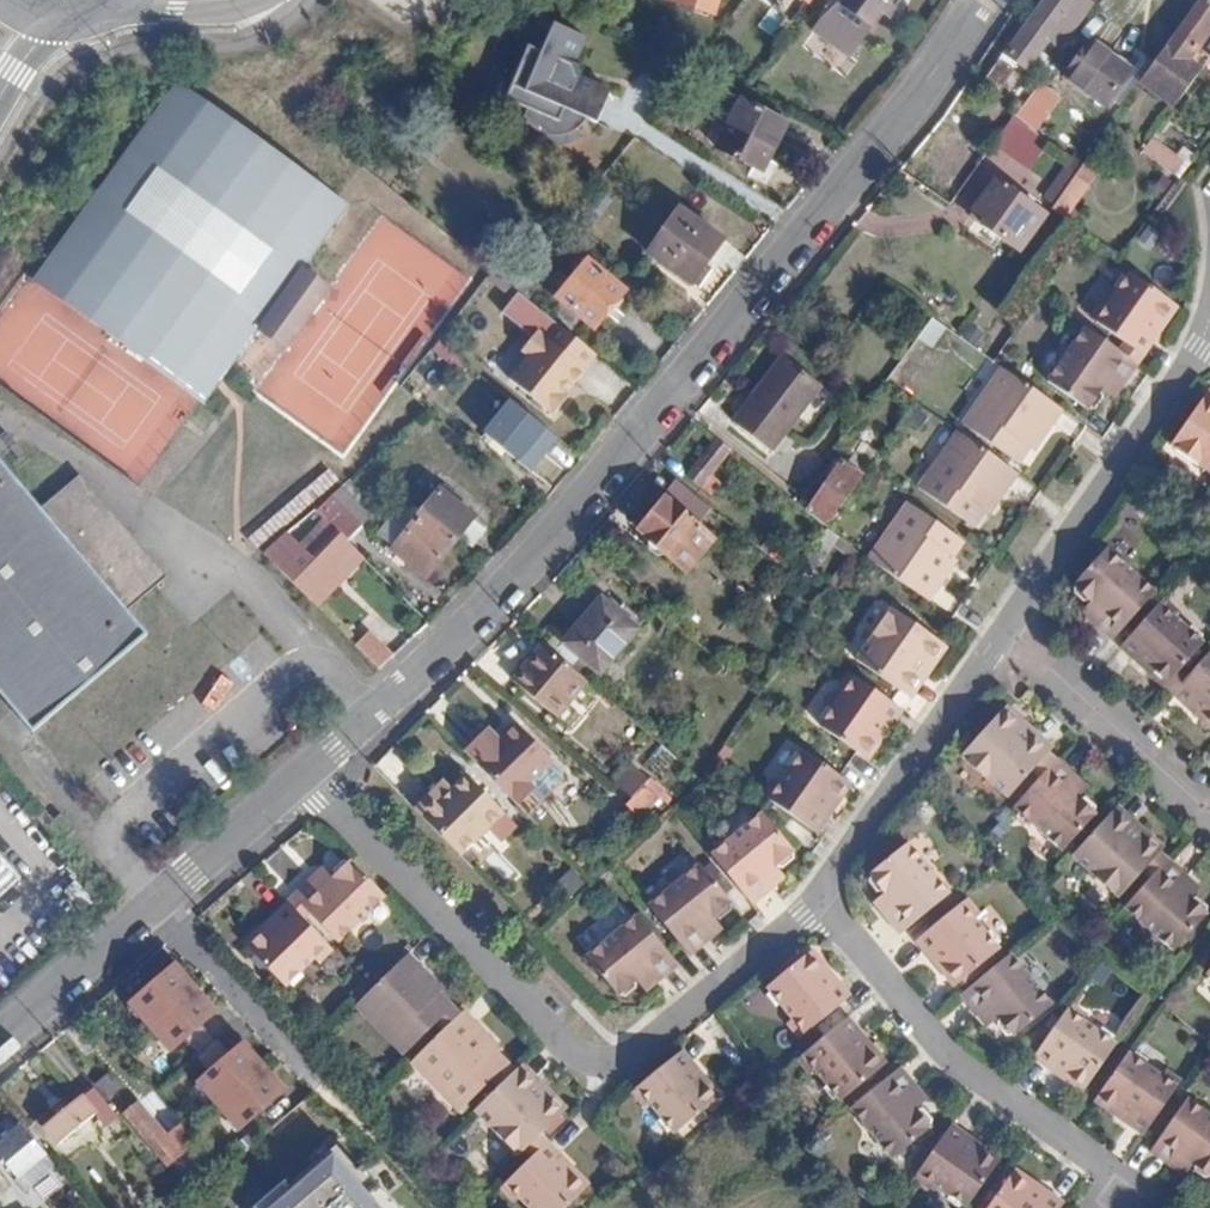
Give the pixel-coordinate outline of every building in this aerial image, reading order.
[(672,5),(714,18),(720,0),(673,0),(672,5)] [(873,28),(893,0),(839,0),(837,3),(815,33),(852,59),(873,28)] [(1023,39),(1032,45),(1042,52),(1076,5),(1068,0),(1050,0),(1023,39)] [(1144,83),(1177,107),(1204,69),(1191,60),(1202,45),(1209,35),(1209,15),(1198,6),(1144,83)] [(1019,38),(1005,57),(1017,65),(1032,45),(1023,39),(1019,38)] [(1191,60),(1204,69),(1209,61),(1209,52),(1202,45),(1191,60)] [(1071,81),(1107,107),(1133,73),(1096,46),(1071,81)] [(529,48),(507,102),(560,124),(583,70),(529,48)] [(1005,57),(985,86),(997,94),(1018,65),(1017,65),(1005,57)] [(168,80),(24,274),(204,407),(259,332),(289,353),(332,297),(303,274),(347,214),(168,80)] [(743,104),(718,151),(756,169),(767,146),(775,150),(787,126),(743,104)] [(1039,167),(1049,134),(1008,120),(998,153),(1039,167)] [(1153,140),(1143,155),(1178,181),(1189,166),(1153,140)] [(1076,158),(1087,165),(1089,162),(1079,155),(1076,158)] [(1076,158),(1059,183),(1069,190),(1087,165),(1076,158)] [(1087,165),(1069,190),(1074,194),(1079,198),(1101,168),(1090,160),(1089,162),(1087,165)] [(974,213),(987,223),(983,227),(1017,253),(1044,219),(997,181),(974,213)] [(1069,190),(1053,212),(1058,215),(1074,194),(1069,190)] [(681,212),(651,258),(695,288),(725,242),(681,212)] [(564,306),(552,320),(557,325),(579,342),(591,328),(596,331),(626,294),(589,263),(572,284),(564,295),(559,301),(564,306)] [(1120,266),(1085,316),(1125,345),(1140,356),(1152,338),(1143,331),(1166,298),(1120,266)] [(551,284),(564,295),(572,284),(560,273),(551,284)] [(1166,298),(1143,331),(1152,338),(1175,305),(1166,298)] [(931,320),(918,336),(950,358),(962,341),(931,320)] [(579,342),(557,325),(546,338),(539,333),(524,352),(530,357),(510,381),(555,416),(570,398),(563,392),(569,384),(574,388),(587,371),(586,371),(597,357),(579,342)] [(1077,328),(1041,380),(1082,409),(1089,408),(1095,399),(1094,391),(1095,390),(1103,379),(1116,390),(1132,367),(1116,356),(1077,328)] [(1125,345),(1116,356),(1132,367),(1140,356),(1125,345)] [(785,360),(734,425),(769,451),(818,386),(785,360)] [(998,367),(960,421),(1016,461),(1026,446),(1033,436),(1040,440),(1060,412),(998,367)] [(1103,379),(1095,390),(1109,401),(1116,390),(1103,379)] [(818,386),(769,451),(774,455),(823,389),(818,386)] [(1209,481),(1209,398),(1206,395),(1196,396),(1161,447),(1209,481)] [(512,404),(486,437),(530,473),(557,440),(512,404)] [(951,433),(913,487),(969,527),(980,512),(988,501),(993,506),(1013,477),(951,433)] [(1033,436),(1026,446),(1033,450),(1040,440),(1033,436)] [(717,441),(694,469),(688,478),(703,490),(729,459),(733,454),(717,441)] [(830,455),(843,465),(849,457),(837,447),(830,455)] [(729,459),(703,490),(720,504),(728,494),(735,499),(753,478),(729,459)] [(5,507),(26,490),(0,461),(0,500),(5,507)] [(682,473),(688,478),(694,469),(689,465),(682,473)] [(843,465),(808,514),(827,530),(864,479),(843,465)] [(45,739),(156,638),(135,615),(176,579),(86,477),(45,512),(26,490),(5,507),(0,500),(0,688),(45,739)] [(664,503),(641,532),(650,539),(648,542),(670,560),(696,528),(699,530),(713,513),(677,483),(663,501),(664,503)] [(423,514),(393,552),(427,579),(473,520),(440,492),(437,496),(427,488),(413,505),(423,514)] [(325,522),(340,537),(343,540),(358,524),(329,496),(312,510),(325,522)] [(988,501),(980,512),(986,516),(993,506),(988,501)] [(906,508),(868,562),(923,602),(934,587),(941,577),(947,581),(968,552),(906,508)] [(394,543),(408,525),(394,514),(380,531),(394,543)] [(325,522),(301,547),(316,562),(340,537),(325,522)] [(262,553),(317,609),(334,591),(325,582),(354,551),(343,540),(340,537),(316,562),(301,547),(286,532),(262,553)] [(1068,586),(1071,597),(1077,602),(1082,600),(1086,604),(1096,612),(1085,625),(1106,644),(1149,594),(1100,550),(1068,586)] [(354,551),(325,582),(334,591),(364,560),(354,551)] [(941,577),(934,587),(940,591),(947,581),(941,577)] [(1153,608),(1168,622),(1173,616),(1158,602),(1153,608)] [(600,603),(565,645),(602,676),(636,634),(600,603)] [(1086,604),(1075,616),(1085,625),(1096,612),(1086,604)] [(891,608),(855,660),(901,692),(925,656),(934,663),(942,650),(938,641),(891,608)] [(1153,608),(1115,652),(1129,664),(1133,661),(1143,670),(1144,678),(1153,686),(1156,683),(1162,688),(1198,648),(1168,622),(1153,608)] [(356,649),(378,672),(389,660),(367,638),(356,649)] [(513,683),(556,720),(587,684),(543,648),(513,683)] [(1167,698),(1179,710),(1185,708),(1196,718),(1197,726),(1204,733),(1209,732),(1209,659),(1206,655),(1167,698)] [(925,656),(901,692),(909,698),(934,663),(925,656)] [(846,675),(836,688),(842,693),(852,679),(846,675)] [(842,693),(818,727),(862,757),(871,754),(878,743),(878,736),(887,724),(890,726),(900,713),(852,679),(842,693)] [(959,758),(1006,800),(1029,775),(1046,756),(1016,729),(1020,723),(1008,712),(998,713),(959,758)] [(1016,729),(1046,756),(1051,750),(1020,723),(1016,729)] [(564,773),(553,762),(518,726),(501,742),(496,747),(530,785),(544,801),(564,781),(564,773)] [(484,733),(496,747),(501,742),(488,729),(484,733)] [(482,736),(494,749),(496,747),(484,733),(482,736)] [(544,801),(530,785),(496,747),(494,749),(482,736),(465,752),(517,806),(530,793),(535,797),(542,803),(544,801)] [(779,783),(767,801),(815,835),(827,818),(824,814),(830,804),(838,802),(846,790),(842,787),(847,781),(802,749),(779,783)] [(1046,756),(1029,775),(1036,781),(1053,762),(1046,756)] [(1009,811),(1057,854),(1089,819),(1091,811),(1081,802),(1074,802),(1073,801),(1062,791),(1073,780),(1053,762),(1036,781),(1009,811)] [(633,770),(616,789),(632,804),(642,790),(643,788),(647,783),(633,770)] [(435,793),(415,812),(460,858),(504,816),(467,779),(452,793),(444,801),(435,793)] [(773,779),(761,796),(767,801),(779,783),(773,779)] [(1073,780),(1062,791),(1073,801),(1083,789),(1073,780)] [(444,784),(435,793),(444,801),(452,793),(444,784)] [(642,790),(632,804),(628,810),(642,821),(657,803),(642,790)] [(517,806),(521,811),(535,797),(530,793),(517,806)] [(1109,816),(1138,842),(1144,836),(1115,810),(1109,816)] [(761,812),(708,854),(750,906),(773,887),(763,876),(772,868),(774,866),(784,866),(789,861),(792,850),(761,812)] [(1070,859),(1116,901),(1140,875),(1156,857),(1157,848),(1144,836),(1138,842),(1109,816),(1070,859)] [(906,840),(867,871),(868,881),(876,890),(881,890),(883,892),(892,902),(881,911),(898,932),(949,892),(906,840)] [(31,885),(0,851),(0,913),(31,885)] [(1156,857),(1140,875),(1148,882),(1163,864),(1156,857)] [(313,912),(342,942),(388,895),(353,859),(343,860),(338,867),(338,874),(336,877),(328,885),(317,874),(296,896),(313,912)] [(698,862),(647,904),(688,955),(711,937),(701,925),(709,918),(711,915),(721,917),(728,910),(730,901),(698,862)] [(1119,914),(1168,958),(1201,922),(1201,913),(1190,904),(1186,905),(1184,903),(1174,893),(1183,882),(1163,864),(1148,882),(1119,914)] [(317,874),(328,885),(336,877),(325,866),(317,874)] [(763,876),(773,887),(782,880),(772,868),(763,876)] [(1174,893),(1184,903),(1194,892),(1183,882),(1174,893)] [(883,892),(873,901),(881,911),(892,902),(883,892)] [(290,902),(306,919),(313,912),(296,896),(290,902)] [(959,905),(971,919),(977,913),(966,900),(959,905)] [(249,949),(287,986),(314,957),(329,942),(306,919),(290,902),(276,916),(277,919),(267,930),(262,929),(253,939),(253,944),(249,949)] [(959,905),(914,941),(925,954),(929,952),(938,962),(938,970),(947,980),(951,980),(955,984),(996,950),(971,919),(959,905)] [(635,912),(583,954),(611,990),(624,992),(631,985),(631,980),(634,978),(644,969),(656,981),(677,964),(635,912)] [(701,925),(711,937),(719,930),(709,918),(701,925)] [(314,957),(321,964),(336,949),(329,942),(314,957)] [(761,979),(786,1012),(798,1028),(845,994),(833,978),(831,980),(821,969),(823,965),(823,962),(812,951),(809,951),(805,947),(761,979)] [(355,1001),(403,1050),(435,1019),(453,1002),(439,988),(429,978),(434,974),(409,949),(372,985),(355,1001)] [(1011,955),(959,997),(976,1017),(988,1007),(996,1017),(998,1019),(998,1026),(1006,1036),(1013,1036),(1051,1004),(1011,955)] [(175,965),(132,1004),(175,1051),(218,1012),(175,965)] [(1209,984),(1209,967),(1202,977),(1209,984)] [(634,978),(645,990),(656,981),(644,969),(634,978)] [(429,978),(439,988),(444,984),(434,974),(429,978)] [(453,1002),(435,1019),(444,1027),(465,1007),(457,998),(453,1002)] [(1067,1009),(1083,1020),(1088,1015),(1072,1003),(1067,1009)] [(411,1059),(459,1108),(491,1077),(509,1059),(496,1046),(487,1037),(491,1032),(465,1007),(444,1027),(411,1059)] [(976,1017),(984,1027),(996,1017),(988,1007),(976,1017)] [(1067,1009),(1033,1057),(1048,1067),(1051,1064),(1064,1074),(1064,1078),(1079,1087),(1081,1084),(1084,1087),(1116,1044),(1083,1020),(1067,1009)] [(780,1016),(792,1033),(798,1028),(786,1012),(780,1016)] [(805,1065),(831,1097),(871,1067),(870,1064),(872,1056),(863,1046),(858,1046),(848,1034),(851,1030),(841,1017),(795,1051),(805,1065)] [(487,1037),(496,1046),(500,1041),(491,1032),(487,1037)] [(291,1091),(243,1040),(199,1082),(247,1133),(291,1091)] [(680,1046),(634,1083),(647,1099),(673,1130),(716,1095),(716,1090),(703,1076),(698,1076),(689,1064),(692,1061),(680,1046)] [(788,1056),(799,1070),(805,1065),(795,1051),(788,1056)] [(1097,1097),(1102,1100),(1102,1106),(1113,1114),(1120,1113),(1130,1120),(1127,1124),(1143,1135),(1177,1087),(1161,1076),(1129,1052),(1097,1097)] [(509,1059),(491,1077),(498,1085),(517,1067),(521,1063),(513,1056),(509,1059)] [(517,1067),(547,1097),(551,1093),(556,1092),(524,1060),(521,1063),(517,1067)] [(477,1105),(522,1152),(532,1142),(549,1126),(565,1111),(566,1102),(556,1092),(551,1093),(547,1097),(517,1067),(498,1085),(477,1105)] [(849,1109),(888,1159),(926,1129),(926,1119),(918,1109),(914,1110),(911,1107),(904,1098),(915,1089),(900,1069),(849,1109)] [(1161,1076),(1177,1087),(1180,1081),(1166,1070),(1161,1076)] [(92,1089),(103,1103),(116,1091),(105,1078),(92,1089)] [(628,1088),(641,1104),(647,1099),(634,1083),(628,1088)] [(92,1089),(45,1130),(59,1146),(94,1116),(105,1127),(115,1117),(103,1103),(92,1089)] [(904,1098),(911,1107),(922,1098),(915,1089),(904,1098)] [(1147,1153),(1170,1168),(1181,1155),(1191,1163),(1194,1165),(1195,1169),(1204,1176),(1209,1176),(1209,1111),(1188,1095),(1147,1153)] [(125,1117),(167,1168),(183,1155),(197,1143),(182,1125),(169,1138),(139,1105),(125,1117)] [(0,1114),(0,1158),(3,1161),(30,1139),(5,1109),(0,1114)] [(549,1126),(532,1142),(537,1147),(554,1131),(549,1126)] [(932,1184),(965,1207),(995,1165),(991,1161),(991,1155),(979,1146),(971,1147),(962,1140),(965,1137),(950,1126),(917,1174),(932,1184)] [(525,1186),(547,1207),(562,1207),(593,1179),(592,1171),(580,1158),(575,1159),(564,1147),(566,1144),(554,1131),(537,1147),(512,1172),(525,1186)] [(268,1207),(382,1207),(335,1152),(268,1207)] [(162,1172),(176,1189),(197,1171),(183,1155),(167,1168),(162,1172)] [(1181,1155),(1170,1168),(1181,1176),(1191,1163),(1181,1155)] [(507,1177),(521,1190),(525,1186),(512,1172),(507,1177)] [(913,1181),(928,1190),(932,1184),(917,1174),(913,1181)] [(987,1207),(1061,1207),(1063,1206),(1046,1194),(1042,1197),(1031,1189),(1030,1183),(1020,1176),(1015,1177),(1010,1175),(987,1207)]
